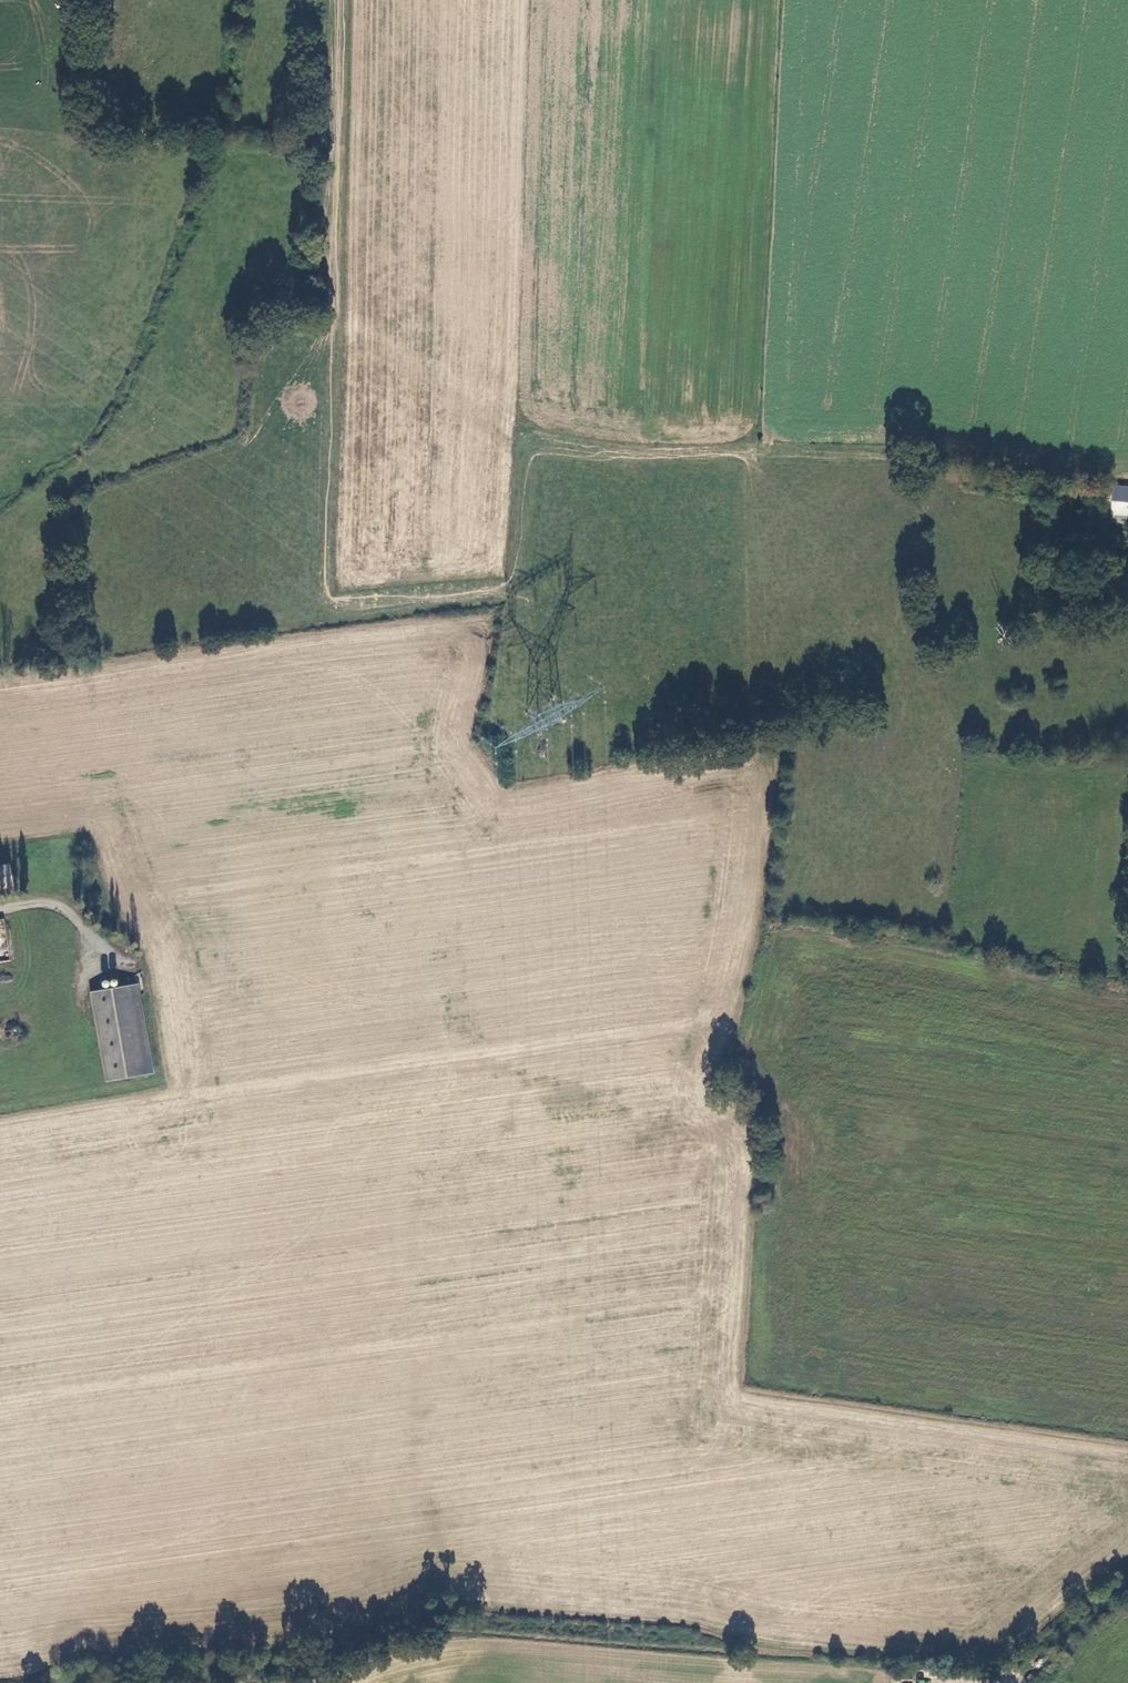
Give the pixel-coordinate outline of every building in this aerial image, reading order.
[(1118,486),(1116,501),(1127,503),(1127,487),(1118,486)] [(12,883),(8,861),(0,863),(0,886),(12,883)] [(160,1064),(143,976),(101,984),(119,1073),(160,1064)]
